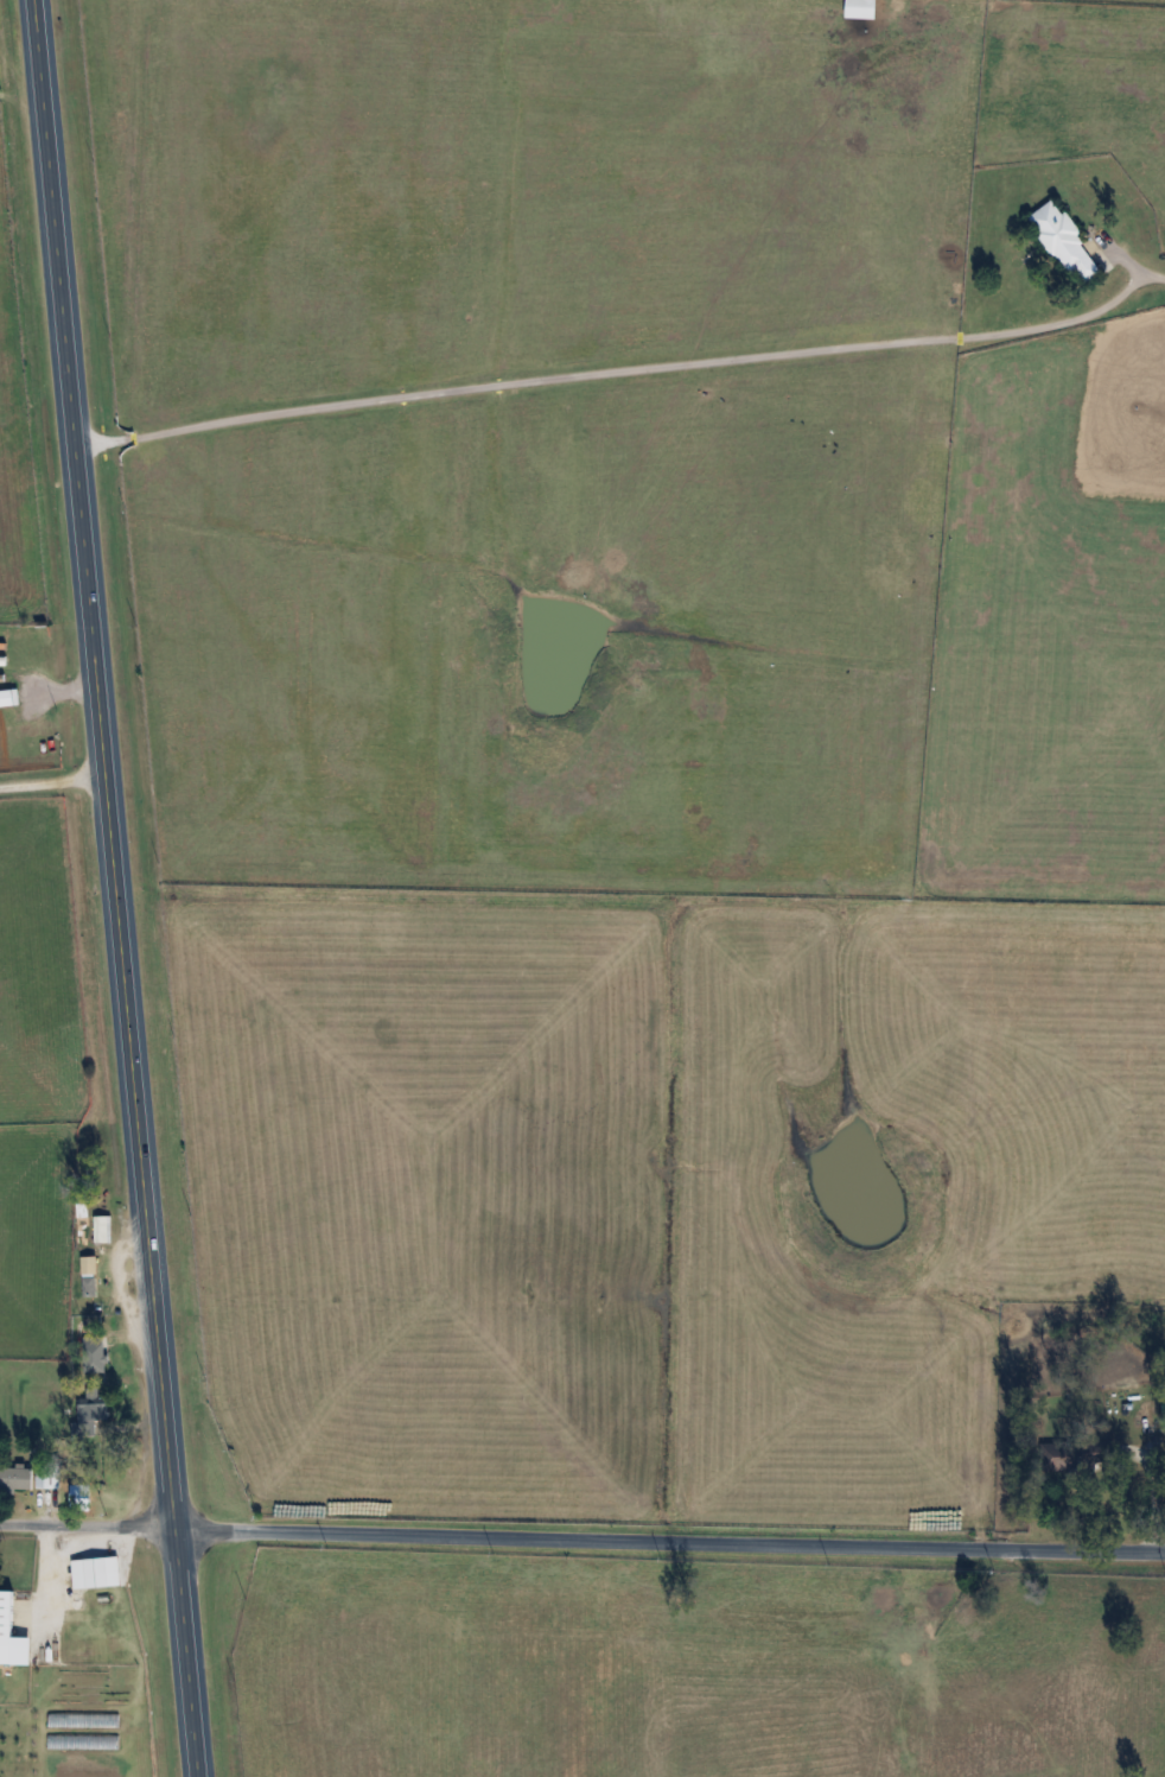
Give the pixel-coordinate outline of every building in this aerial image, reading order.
[(845,18),(877,18),(877,0),(845,0),(845,18)] [(1054,199),(1029,216),(1079,287),(1104,270),(1054,199)] [(16,705),(15,689),(0,690),(0,706),(16,705)] [(98,1256),(82,1257),(82,1298),(98,1298),(98,1256)] [(106,1337),(83,1337),(83,1373),(106,1373),(106,1337)] [(75,1403),(108,1404),(108,1436),(74,1436),(75,1403)] [(1112,1442),(1045,1442),(1045,1469),(1112,1469),(1112,1442)] [(53,1490),(0,1489),(0,1464),(53,1465),(53,1490)] [(91,1505),(91,1486),(72,1486),(72,1505),(91,1505)] [(70,1557),(119,1555),(121,1589),(72,1592),(70,1557)] [(26,1665),(0,1665),(0,1592),(9,1592),(8,1637),(27,1637),(26,1665)]
